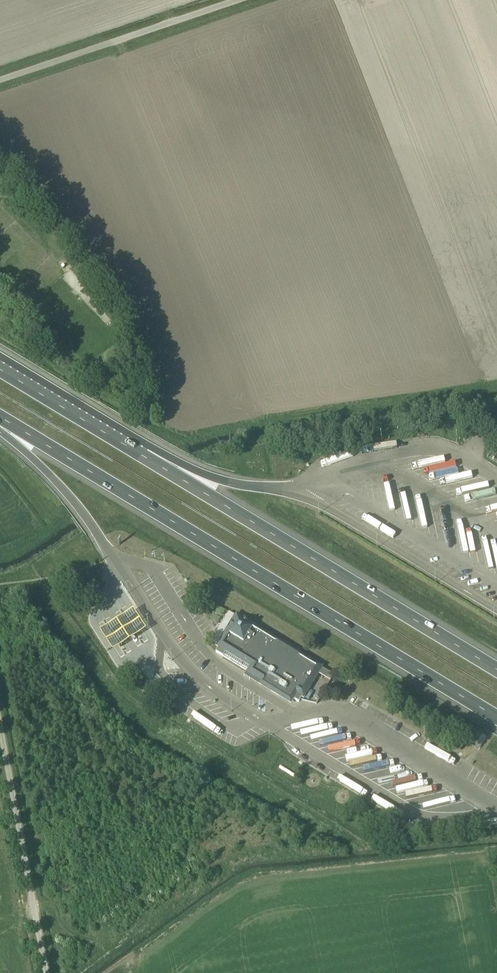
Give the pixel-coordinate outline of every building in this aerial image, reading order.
[(460,467),(459,462),(433,467),(432,462),(421,464),(423,474),(460,467)] [(474,473),(442,478),(443,484),(474,479),(474,473)] [(432,536),(439,534),(433,508),(427,509),(432,536)] [(473,529),(467,531),(474,558),(480,556),(473,529)] [(282,692),(299,702),(320,667),(237,616),(236,616),(228,611),(211,639),(220,645),(216,652),(274,687),(272,690),(280,695),(282,692)] [(361,768),(362,774),(390,767),(389,761),(361,768)] [(381,783),(409,777),(408,772),(380,777),(381,783)]
